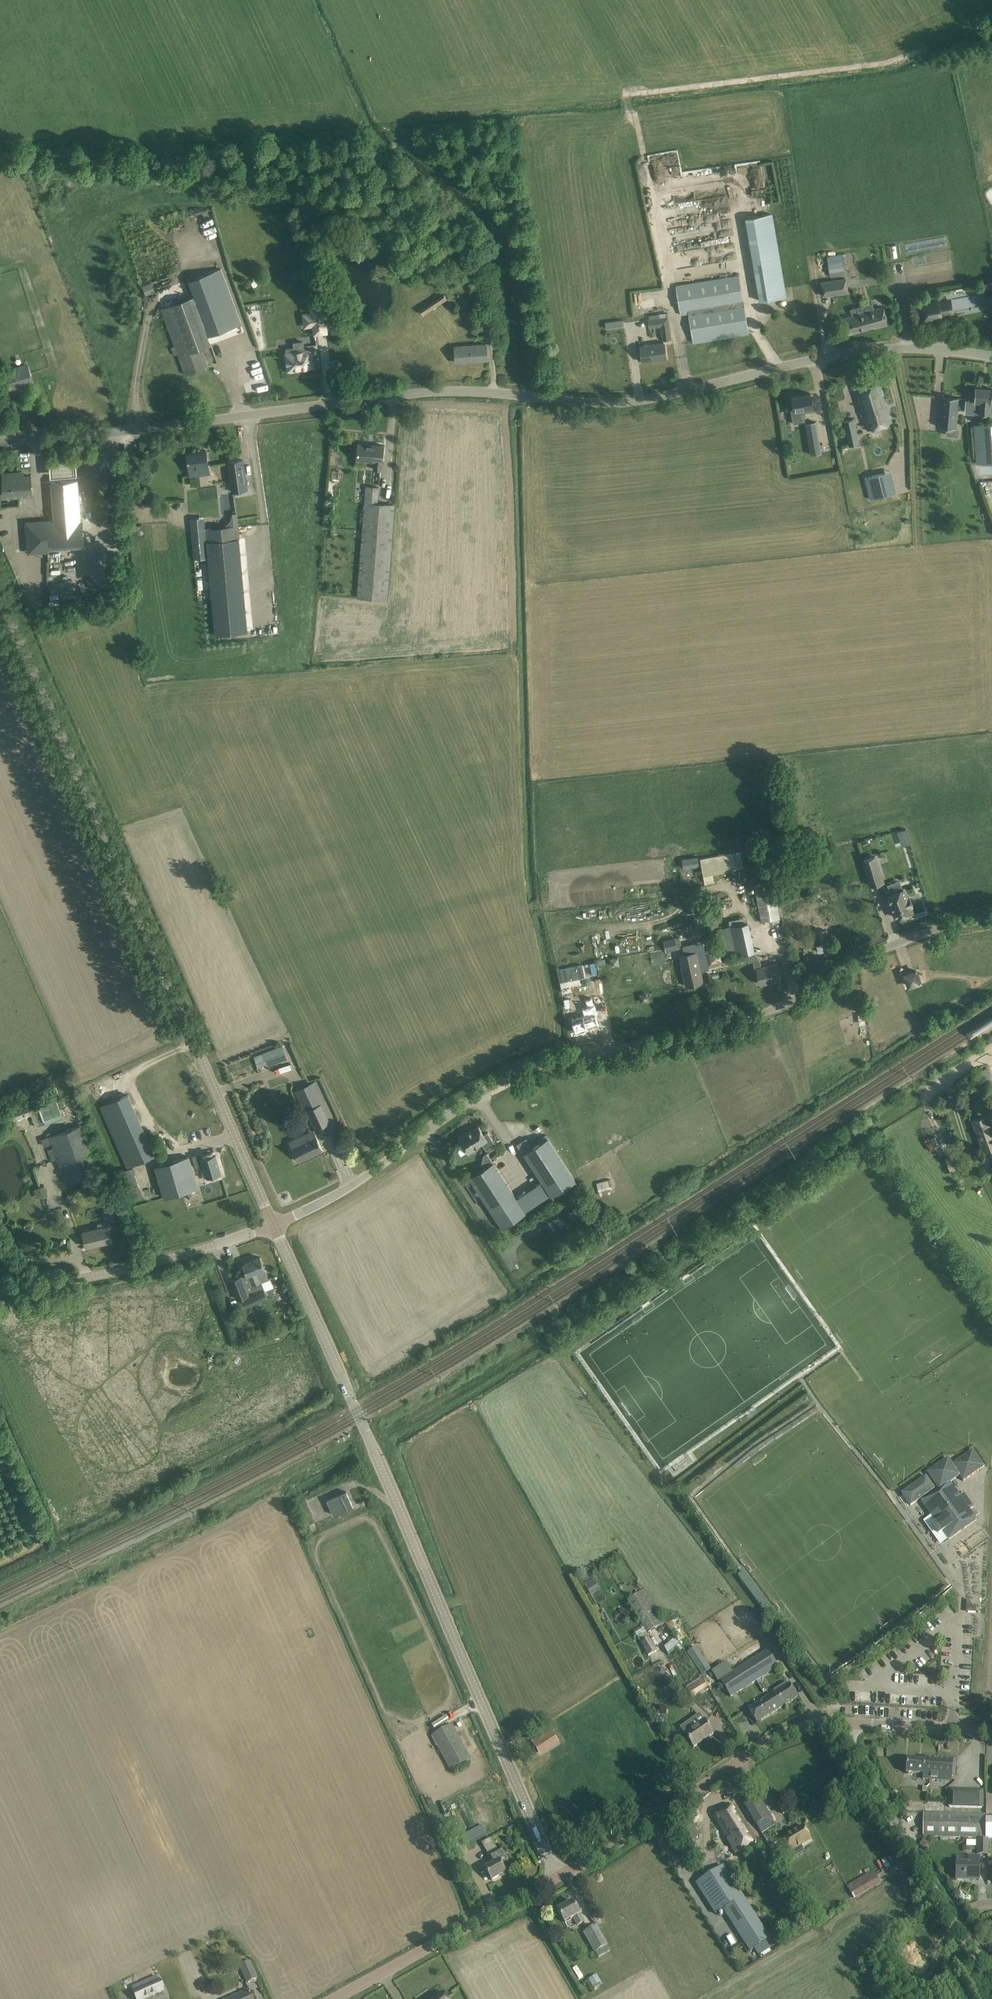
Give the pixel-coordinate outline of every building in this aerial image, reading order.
[(772,214),(745,218),(759,301),(786,296),(772,214)] [(211,232),(186,244),(189,250),(214,237),(211,232)] [(842,254),(827,256),(828,263),(842,261),(842,254)] [(845,274),(843,261),(842,261),(828,263),(830,277),(845,274)] [(242,325),(221,269),(189,280),(195,296),(162,308),(186,374),(208,366),(201,348),(211,344),(208,337),(242,325)] [(723,272),(675,280),(686,344),(693,342),(726,337),(726,338),(727,337),(732,336),(737,335),(746,333),(749,333),(747,322),(746,317),(747,317),(747,316),(746,316),(745,310),(737,308),(729,309),(723,272)] [(848,292),(846,278),(821,282),(823,295),(848,292)] [(982,284),(983,292),(991,291),(991,282),(982,284)] [(447,299),(444,295),(421,311),(424,314),(447,299)] [(951,304),(950,300),(938,303),(938,299),(918,302),(922,322),(942,318),(941,317),(941,314),(952,312),(952,308),(951,304)] [(311,308),(314,327),(326,325),(323,306),(311,308)] [(888,324),(883,307),(843,318),(847,334),(869,328),(868,327),(874,325),(875,328),(888,324)] [(657,317),(647,319),(649,328),(662,326),(664,339),(671,338),(667,313),(657,314),(657,317)] [(604,322),(605,329),(623,326),(622,319),(604,322)] [(493,328),(485,328),(486,343),(494,342),(493,328)] [(286,354),(289,370),(290,370),(290,371),(298,370),(298,368),(312,366),(309,345),(303,346),(303,341),(293,343),(295,353),(286,354)] [(666,359),(664,342),(640,345),(642,362),(666,359)] [(487,360),(486,344),(455,347),(456,362),(456,360),(471,359),(471,361),(487,360)] [(28,366),(5,373),(11,391),(34,383),(28,366)] [(893,421),(878,380),(853,388),(867,430),(893,421)] [(991,402),(991,388),(975,387),(975,392),(970,392),(969,401),(979,402),(978,412),(990,413),(990,412),(991,412),(991,405),(990,405),(991,402)] [(794,409),(791,409),(793,424),(805,422),(803,412),(814,410),(813,406),(811,393),(792,397),(794,409)] [(958,398),(942,396),(939,426),(956,428),(958,398)] [(854,419),(844,421),(847,436),(857,433),(854,419)] [(816,421),(805,423),(807,432),(817,430),(816,421)] [(975,424),(978,463),(991,462),(991,423),(975,424)] [(384,446),(358,443),(357,460),(373,461),(373,469),(382,470),(384,446)] [(189,453),(187,453),(191,476),(210,473),(206,450),(194,452),(193,451),(190,451),(189,453)] [(243,460),(228,462),(232,492),(247,489),(243,460)] [(77,462),(50,464),(51,479),(78,478),(77,462)] [(5,478),(3,478),(5,496),(32,494),(31,476),(19,477),(18,472),(5,473),(5,478)] [(882,473),(865,477),(870,499),(888,495),(882,473)] [(77,481),(52,483),(55,522),(29,524),(31,550),(85,546),(83,520),(81,520),(77,481)] [(379,488),(366,487),(358,597),(388,600),(395,505),(378,504),(379,488)] [(206,530),(192,531),(194,559),(208,558),(215,635),(248,632),(238,525),(205,528),(206,530)] [(241,526),(241,535),(251,534),(251,526),(241,526)] [(53,577),(48,579),(51,590),(57,588),(53,577)] [(741,851),(700,858),(705,884),(714,882),(713,873),(743,868),(741,851)] [(697,856),(682,858),(683,866),(698,864),(697,856)] [(875,857),(864,860),(871,886),(883,882),(875,857)] [(774,881),(756,884),(762,920),(773,918),(774,922),(781,921),(774,881)] [(887,894),(896,916),(912,910),(910,904),(912,903),(909,896),(907,896),(903,888),(887,894)] [(826,925),(824,918),(811,919),(811,927),(826,925)] [(723,947),(705,950),(708,967),(726,963),(725,957),(746,953),(754,951),(755,951),(749,922),(719,928),(723,947)] [(829,943),(827,930),(818,931),(820,945),(829,943)] [(679,937),(664,940),(667,952),(682,948),(679,937)] [(703,982),(696,952),(680,956),(687,986),(703,982)] [(760,959),(753,961),(755,969),(757,969),(760,984),(781,979),(777,963),(762,967),(760,959)] [(583,965),(558,970),(561,982),(585,977),(583,965)] [(901,972),(906,986),(920,981),(915,967),(901,972)] [(597,973),(588,975),(592,995),(602,992),(597,973)] [(578,997),(569,999),(572,1013),(581,1011),(578,997)] [(586,1014),(573,1017),(577,1032),(584,1030),(589,1029),(601,1026),(598,1016),(600,1015),(598,1004),(597,1004),(595,998),(589,999),(591,1006),(585,1007),(586,1014)] [(284,1045),(262,1053),(266,1064),(267,1066),(281,1061),(282,1063),(290,1060),(284,1045)] [(317,1080),(294,1091),(305,1113),(310,1110),(317,1127),(329,1121),(322,1105),(327,1103),(317,1080)] [(128,1095),(101,1106),(127,1167),(154,1155),(128,1095)] [(31,1107),(29,1108),(31,1113),(36,1127),(45,1124),(38,1104),(31,1107)] [(30,1106),(13,1112),(15,1117),(16,1117),(18,1118),(23,1116),(22,1114),(25,1113),(26,1115),(31,1113),(29,1108),(31,1107),(30,1106)] [(972,1120),(984,1152),(991,1149),(991,1128),(987,1114),(972,1120)] [(82,1125),(41,1139),(44,1147),(51,1145),(52,1148),(48,1150),(52,1161),(56,1160),(65,1184),(99,1172),(82,1125)] [(466,1132),(458,1137),(468,1152),(482,1143),(486,1150),(496,1144),(488,1132),(484,1135),(479,1126),(467,1133),(466,1132)] [(316,1135),(292,1146),(299,1161),(323,1150),(316,1135)] [(548,1138),(524,1153),(543,1181),(552,1196),(576,1181),(548,1138)] [(202,1158),(195,1161),(197,1169),(205,1166),(205,1167),(208,1176),(221,1172),(216,1154),(202,1158)] [(189,1157),(156,1167),(165,1197),(197,1188),(189,1157)] [(991,1170),(988,1159),(979,1163),(982,1173),(991,1170)] [(493,1163),(470,1178),(502,1228),(526,1213),(516,1198),(493,1163)] [(143,1197),(133,1168),(120,1172),(130,1202),(143,1197)] [(596,1182),(599,1191),(611,1187),(608,1178),(596,1182)] [(518,1197),(516,1198),(526,1213),(552,1196),(543,1181),(540,1182),(518,1197)] [(45,1185),(34,1189),(37,1199),(48,1195),(45,1185)] [(117,1201),(106,1203),(110,1219),(120,1217),(117,1201)] [(577,1208),(568,1213),(573,1221),(582,1215),(577,1208)] [(98,1227),(83,1231),(87,1247),(110,1241),(107,1226),(111,1225),(110,1221),(97,1224),(98,1227)] [(581,1235),(578,1229),(567,1235),(571,1241),(581,1235)] [(241,1276),(230,1281),(237,1299),(248,1294),(248,1293),(253,1291),(253,1292),(264,1287),(262,1282),(269,1279),(260,1257),(243,1264),(252,1285),(246,1288),(241,1276)] [(237,1299),(232,1301),(236,1311),(240,1310),(268,1298),(265,1291),(239,1302),(237,1299)] [(939,1489),(921,1502),(936,1523),(932,1526),(938,1535),(943,1532),(948,1540),(976,1520),(969,1510),(973,1507),(964,1494),(960,1497),(950,1483),(959,1476),(963,1481),(973,1474),(984,1467),(976,1456),(973,1451),(952,1465),(948,1458),(927,1473),(928,1475),(939,1489)] [(910,1506),(935,1488),(926,1476),(901,1493),(910,1506)] [(346,1492),(327,1500),(334,1515),(353,1506),(346,1492)] [(736,1576),(766,1615),(774,1608),(744,1570),(736,1576)] [(599,1589),(593,1579),(584,1585),(590,1595),(599,1589)] [(645,1590),(627,1601),(647,1634),(648,1633),(665,1623),(645,1590)] [(657,1651),(650,1639),(641,1643),(648,1656),(657,1651)] [(675,1639),(664,1647),(667,1654),(678,1644),(675,1639)] [(692,1649),(687,1653),(702,1676),(708,1672),(692,1649)] [(778,1667),(768,1651),(721,1680),(731,1697),(746,1688),(755,1682),(778,1667)] [(657,1670),(657,1674),(659,1676),(663,1676),(665,1674),(665,1671),(663,1668),(660,1668),(657,1670)] [(708,1688),(701,1678),(686,1688),(692,1698),(708,1688)] [(788,1685),(787,1682),(773,1691),(775,1694),(766,1699),(757,1704),(748,1709),(757,1723),(797,1698),(789,1684),(788,1685)] [(713,1734),(704,1721),(684,1734),(694,1748),(713,1734)] [(452,1725),(432,1736),(451,1770),(471,1759),(452,1725)] [(549,1730),(532,1742),(539,1752),(556,1741),(549,1730)] [(907,1760),(905,1781),(923,1783),(923,1786),(922,1791),(934,1792),(935,1780),(951,1781),(951,1776),(954,1776),(955,1761),(925,1759),(925,1761),(907,1760)] [(984,1793),(952,1791),(951,1807),(942,1806),(941,1836),(982,1838),(984,1793)] [(775,1824),(757,1795),(744,1803),(761,1833),(775,1824)] [(734,1805),(714,1817),(735,1855),(756,1842),(734,1805)] [(801,1845),(811,1840),(802,1826),(783,1838),(791,1852),(788,1854),(792,1860),(805,1852),(801,1845)] [(987,1840),(978,1840),(978,1855),(987,1855),(987,1840)] [(492,1865),(485,1869),(491,1881),(506,1873),(501,1864),(508,1860),(502,1848),(487,1857),(492,1865)] [(965,1878),(978,1879),(978,1881),(979,1881),(979,1857),(968,1856),(968,1864),(956,1863),(956,1880),(965,1880),(965,1878)] [(765,1942),(769,1939),(733,1881),(726,1885),(717,1870),(696,1884),(716,1914),(723,1909),(750,1951),(755,1948),(759,1955),(769,1948),(765,1942)] [(880,1882),(873,1870),(847,1886),(854,1898),(880,1882)] [(577,1925),(584,1921),(573,1902),(558,1911),(564,1922),(573,1917),(577,1925)] [(608,1945),(597,1926),(585,1933),(596,1952),(608,1945)] [(252,1963),(241,1966),(247,1983),(258,1979),(257,1978),(252,1963)] [(132,1987),(133,1991),(132,1991),(136,1998),(148,1998),(164,1992),(165,1991),(164,1989),(165,1988),(162,1981),(160,1982),(159,1979),(158,1979),(157,1975),(132,1987)] [(229,1998),(253,1998),(249,1990),(229,1998)]
